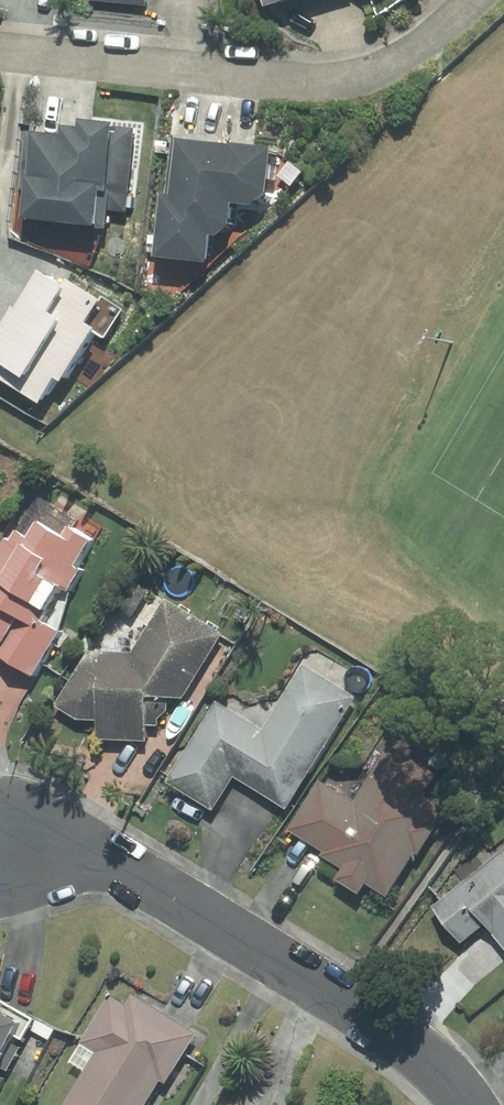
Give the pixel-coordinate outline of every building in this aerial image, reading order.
[(89,4),(146,10),(147,0),(89,0),(89,4)] [(263,16),(317,0),(259,0),(263,16)] [(112,134),(79,131),(78,138),(61,136),(61,139),(25,135),(20,193),(25,193),(21,229),(95,239),(99,200),(106,201),(112,134)] [(186,144),(172,143),(165,205),(161,204),(153,267),(205,275),(209,248),(216,249),(228,240),(231,215),(250,218),(266,208),(271,160),(185,150),(186,144)] [(39,414),(55,388),(61,392),(95,337),(86,331),(100,308),(66,285),(59,294),(37,279),(14,318),(11,316),(0,334),(0,388),(39,414)] [(9,469),(0,463),(0,483),(9,469)] [(96,542),(73,529),(65,540),(38,524),(26,542),(15,533),(0,557),(0,645),(0,661),(33,681),(63,633),(48,622),(59,597),(68,602),(87,572),(79,565),(96,542)] [(183,704),(222,637),(163,599),(130,656),(85,652),(53,706),(76,725),(92,724),(96,742),(146,744),(146,730),(156,729),(168,716),(167,703),(183,704)] [(284,814),(356,701),(302,666),(262,732),(213,701),(164,784),(210,814),(232,781),(284,814)] [(363,888),(386,902),(441,812),(422,797),(433,776),(385,748),(350,805),(319,783),(287,831),(321,854),(317,860),(340,873),(333,886),(357,899),(363,888)] [(428,905),(462,947),(483,929),(503,954),(503,843),(428,905)] [(4,1062),(14,1067),(23,1050),(21,1049),(38,1018),(18,1008),(22,1000),(0,990),(0,1068),(4,1062)] [(178,1081),(206,1031),(136,991),(132,1000),(114,995),(88,1041),(101,1050),(70,1104),(154,1104),(169,1079),(178,1081)]
